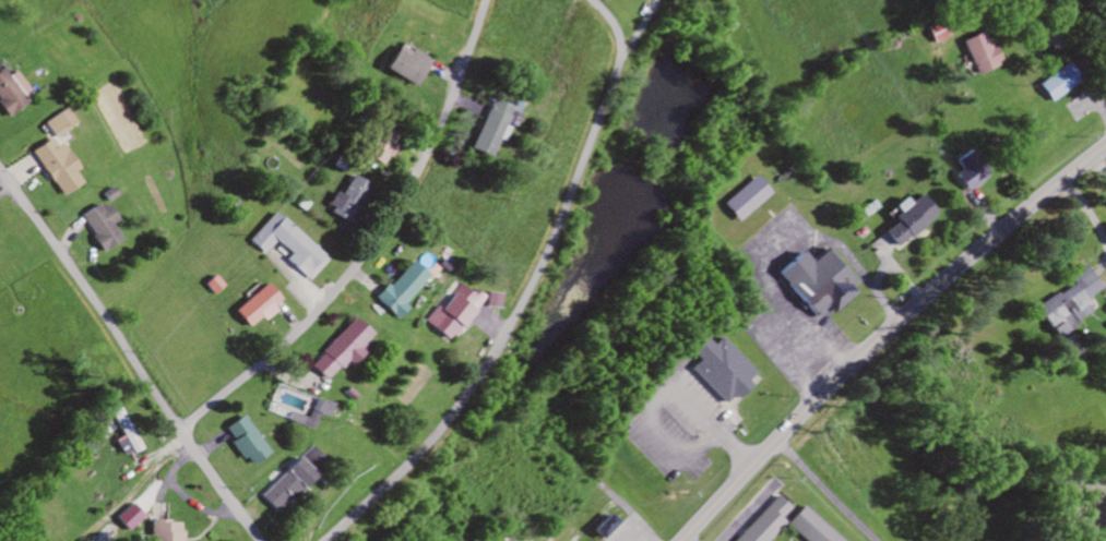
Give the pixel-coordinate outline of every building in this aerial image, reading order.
[(972,74),(998,64),(991,46),(984,48),(978,32),(958,40),(972,74)] [(406,53),(392,45),(378,69),(411,87),(426,60),(408,50),(406,53)] [(1048,104),(1075,81),(1061,64),(1033,86),(1048,104)] [(21,103),(16,97),(23,92),(8,71),(1,76),(0,75),(0,114),(2,116),(21,103)] [(468,151),(488,157),(493,140),(500,143),(505,127),(510,129),(516,111),(484,101),(468,151)] [(71,123),(60,108),(38,123),(48,138),(71,123)] [(380,166),(393,137),(371,127),(358,156),(380,166)] [(74,184),(67,171),(70,169),(55,143),(48,146),(44,139),(25,149),(52,197),(74,184)] [(983,180),(967,151),(950,160),(956,172),(951,174),(961,192),(983,180)] [(365,186),(346,175),(335,195),(330,192),(320,209),(344,223),(365,186)] [(733,223),(765,193),(749,176),(717,205),(733,223)] [(906,204),(901,198),(883,214),(891,223),(880,233),(894,249),(933,214),(916,195),(906,204)] [(98,201),(74,218),(87,236),(84,238),(95,254),(115,240),(105,224),(111,220),(98,201)] [(306,281),(324,257),(267,213),(244,243),(260,255),(270,242),(285,254),(280,261),(306,281)] [(832,314),(855,292),(848,286),(854,281),(821,248),(805,263),(794,251),(770,275),(812,318),(824,307),(832,314)] [(423,274),(402,260),(372,303),(392,317),(423,274)] [(1098,290),(1084,266),(1066,277),(1071,285),(1032,308),(1053,342),(1075,329),(1070,321),(1087,311),(1080,300),(1098,290)] [(199,284),(209,295),(219,286),(210,275),(199,284)] [(259,320),(278,302),(260,283),(229,313),(245,329),(257,318),(259,320)] [(479,295),(472,290),(469,294),(455,284),(436,310),(431,306),(419,324),(446,343),(479,295)] [(483,307),(499,309),(501,295),(485,293),(483,307)] [(306,367),(325,383),(354,350),(353,350),(367,334),(348,318),(306,367)] [(753,374),(714,337),(705,347),(694,336),(680,351),(691,361),(684,370),(721,405),(728,397),(730,399),(753,374)] [(143,450),(120,407),(108,414),(132,456),(143,450)] [(220,431),(248,466),(267,451),(238,416),(220,431)] [(323,460),(311,447),(297,460),(309,473),(323,460)] [(310,476),(294,459),(255,496),(271,513),(310,476)] [(775,496),(732,540),(767,540),(783,524),(778,519),(788,509),(775,496)] [(141,518),(130,505),(117,514),(127,528),(141,518)] [(800,540),(838,540),(801,506),(783,525),(800,540)] [(597,540),(616,524),(607,514),(588,530),(597,540)] [(147,522),(147,536),(137,536),(137,540),(177,540),(177,522),(147,522)]
